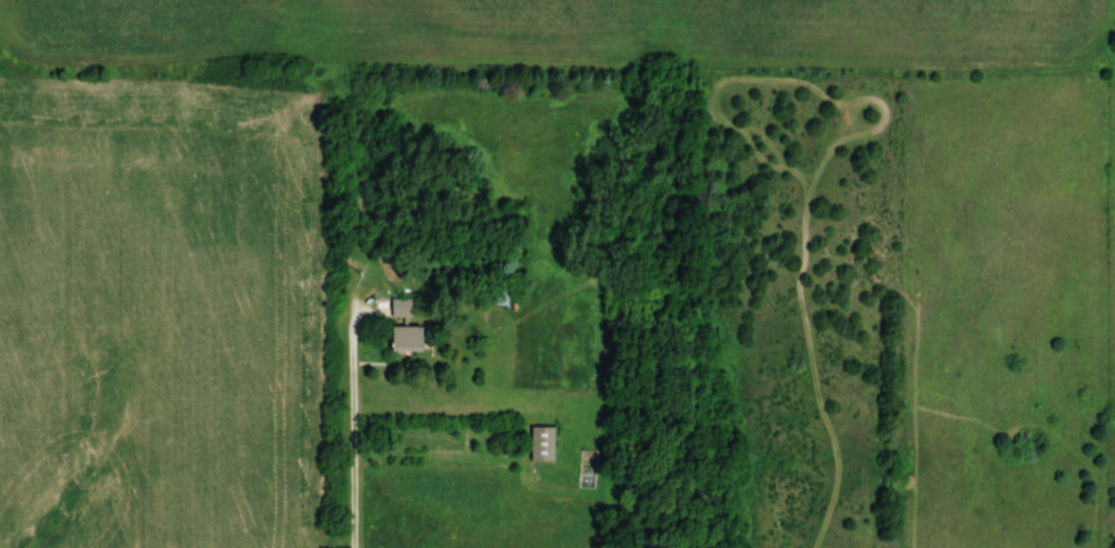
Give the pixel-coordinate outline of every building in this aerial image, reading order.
[(506,305),(506,290),(483,290),(483,305),(506,305)] [(407,300),(387,300),(387,318),(407,318),(407,300)] [(415,327),(384,327),(384,351),(415,351),(415,327)] [(527,460),(552,460),(552,427),(527,427),(527,460)]
